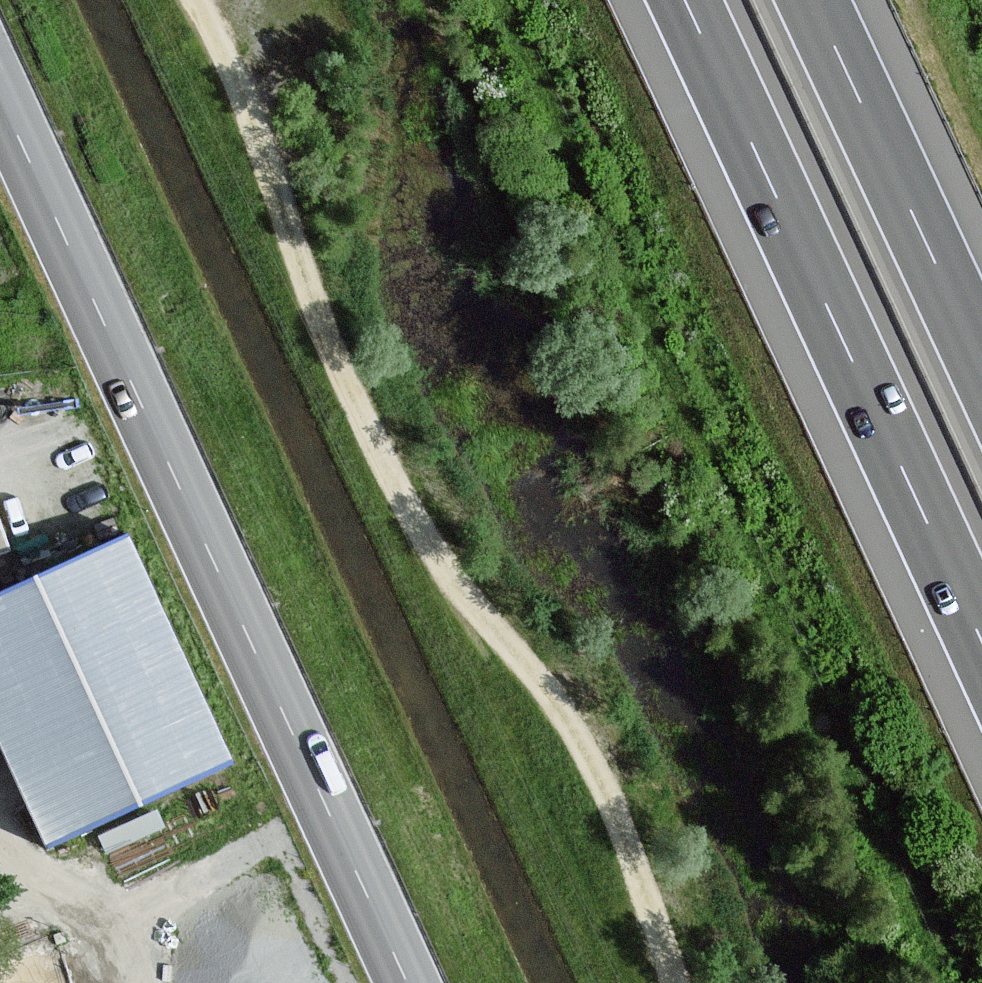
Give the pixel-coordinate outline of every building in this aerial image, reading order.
[(123,545),(0,603),(0,722),(52,833),(222,753),(123,545)]
